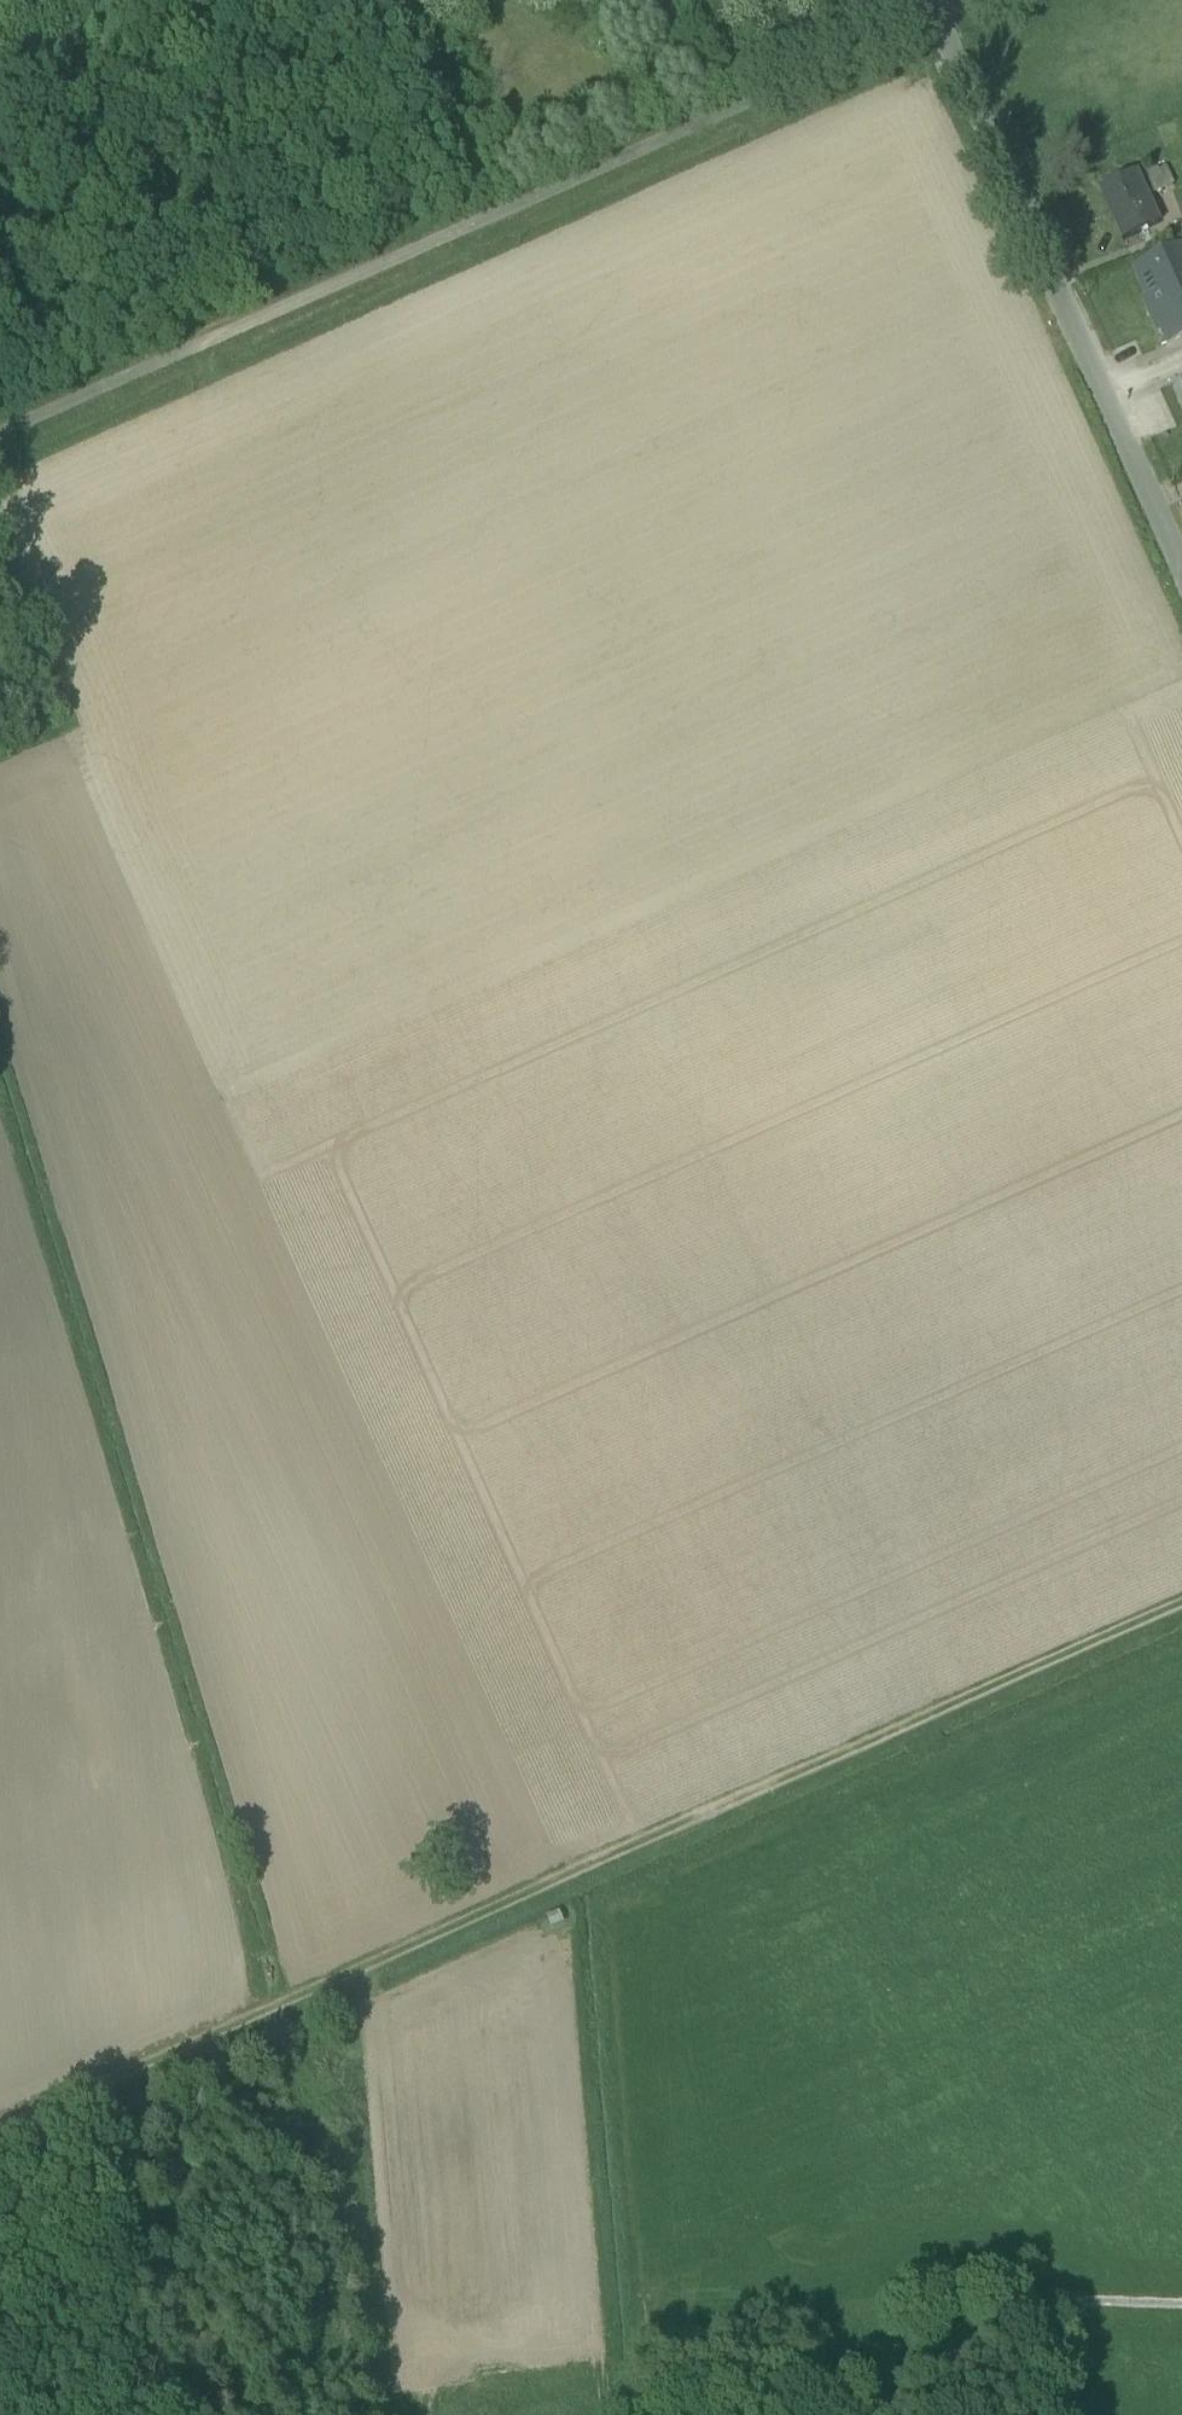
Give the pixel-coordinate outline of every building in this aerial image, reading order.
[(1157,171),(1139,179),(1148,198),(1166,190),(1157,171)] [(1137,175),(1101,192),(1124,243),(1160,226),(1148,198),(1139,179),(1137,175)] [(1136,272),(1149,301),(1144,303),(1157,332),(1162,331),(1168,345),(1181,339),(1181,251),(1136,272)]
